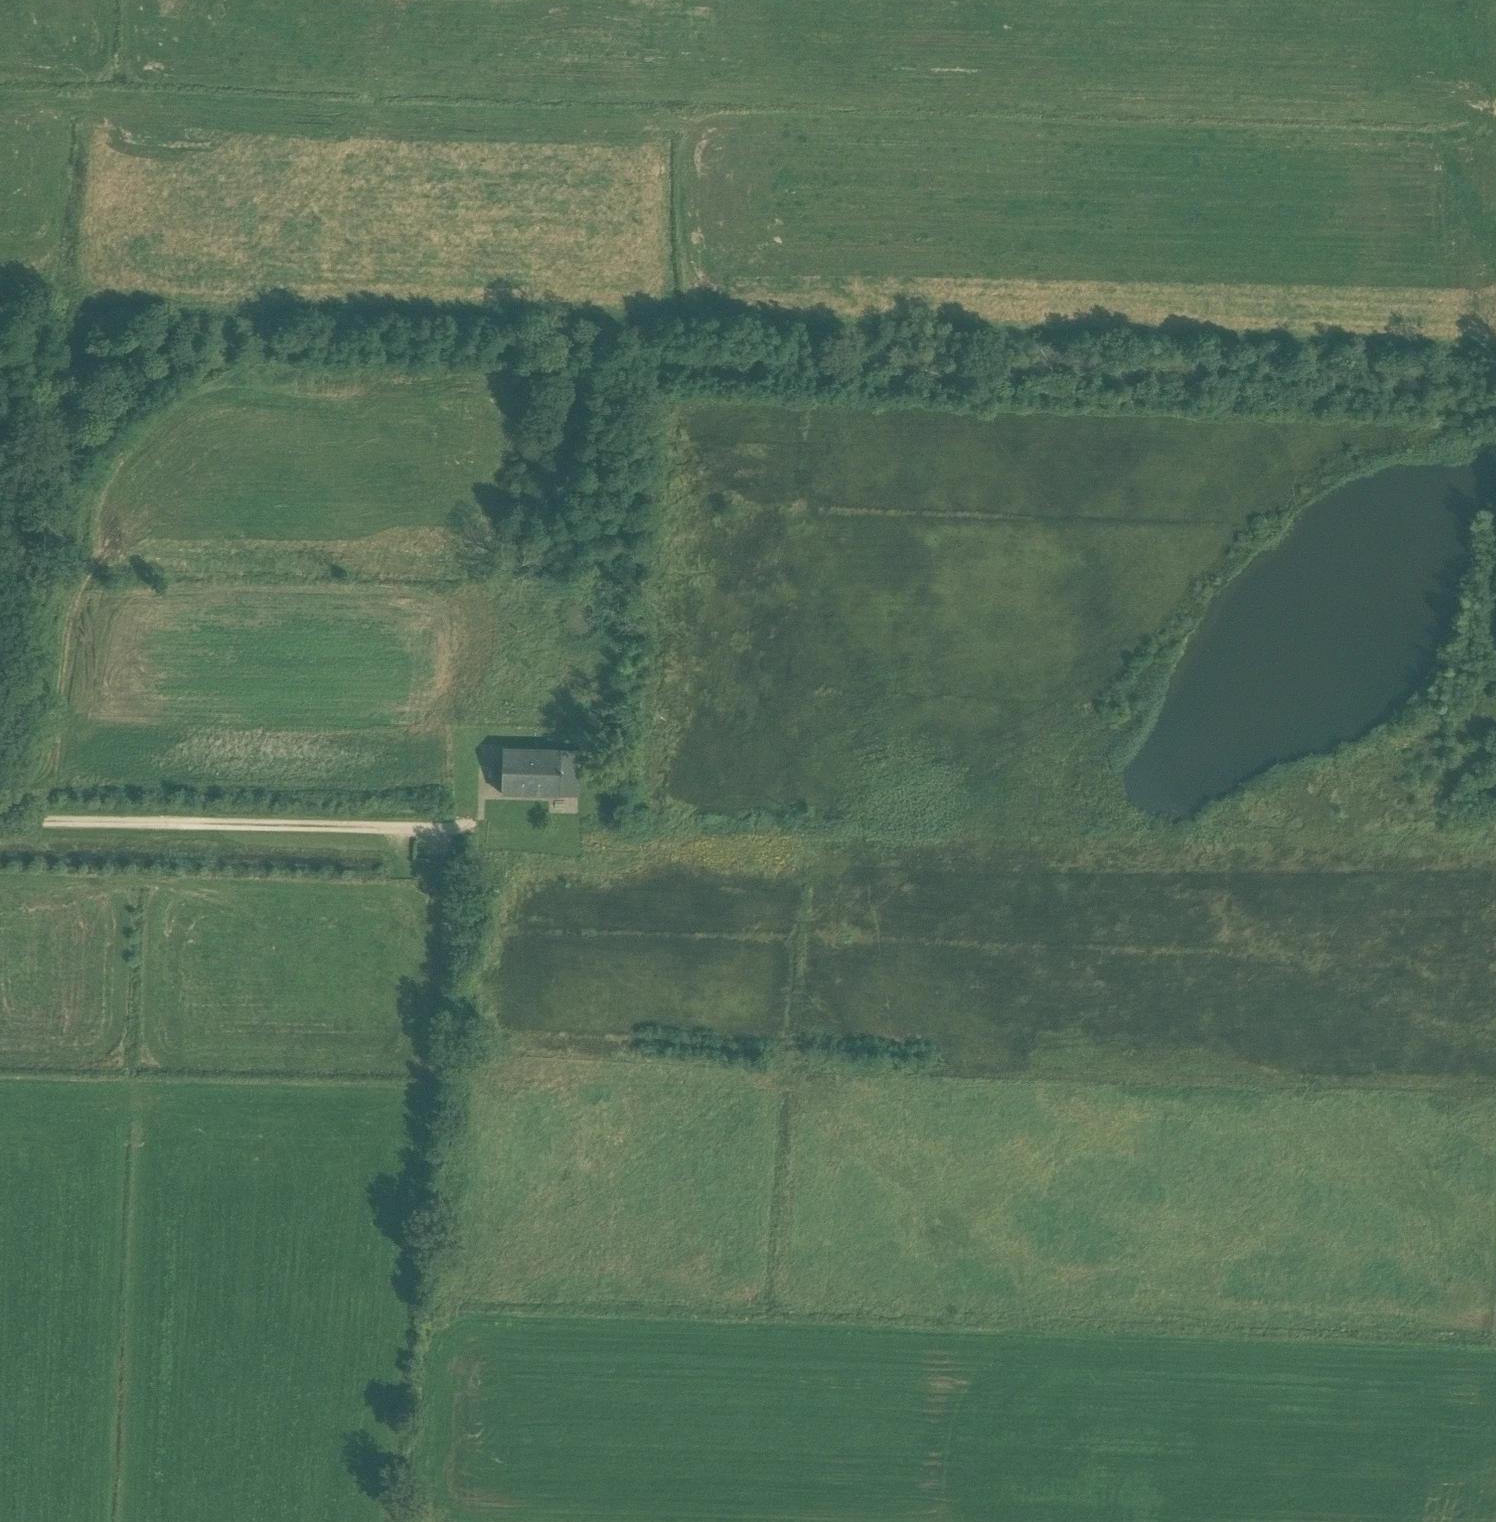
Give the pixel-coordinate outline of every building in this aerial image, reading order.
[(581,751),(504,748),(503,795),(580,797),(581,751)]
